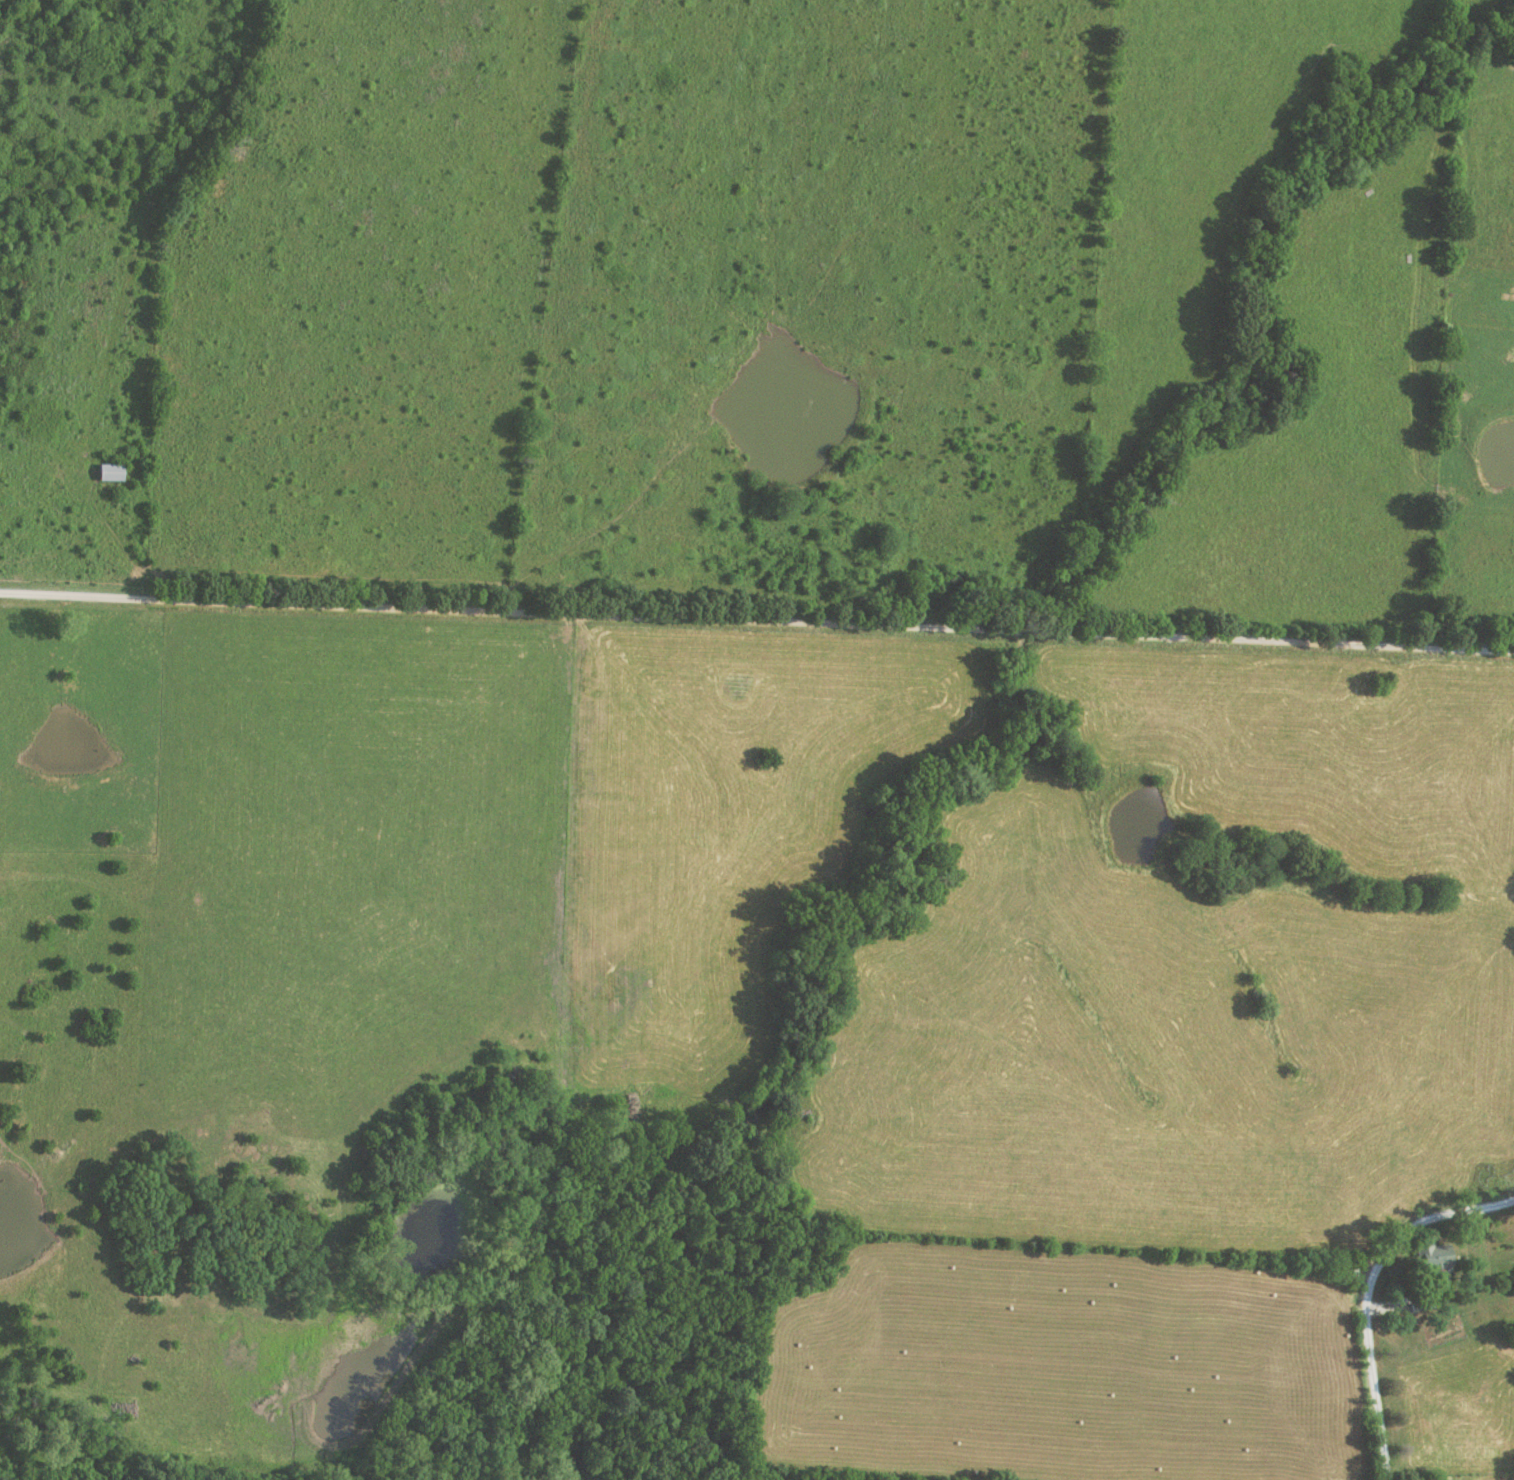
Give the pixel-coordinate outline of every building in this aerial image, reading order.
[(101,481),(124,481),(124,465),(101,465),(101,481)] [(1451,1244),(1416,1248),(1420,1273),(1454,1269),(1451,1244)]
